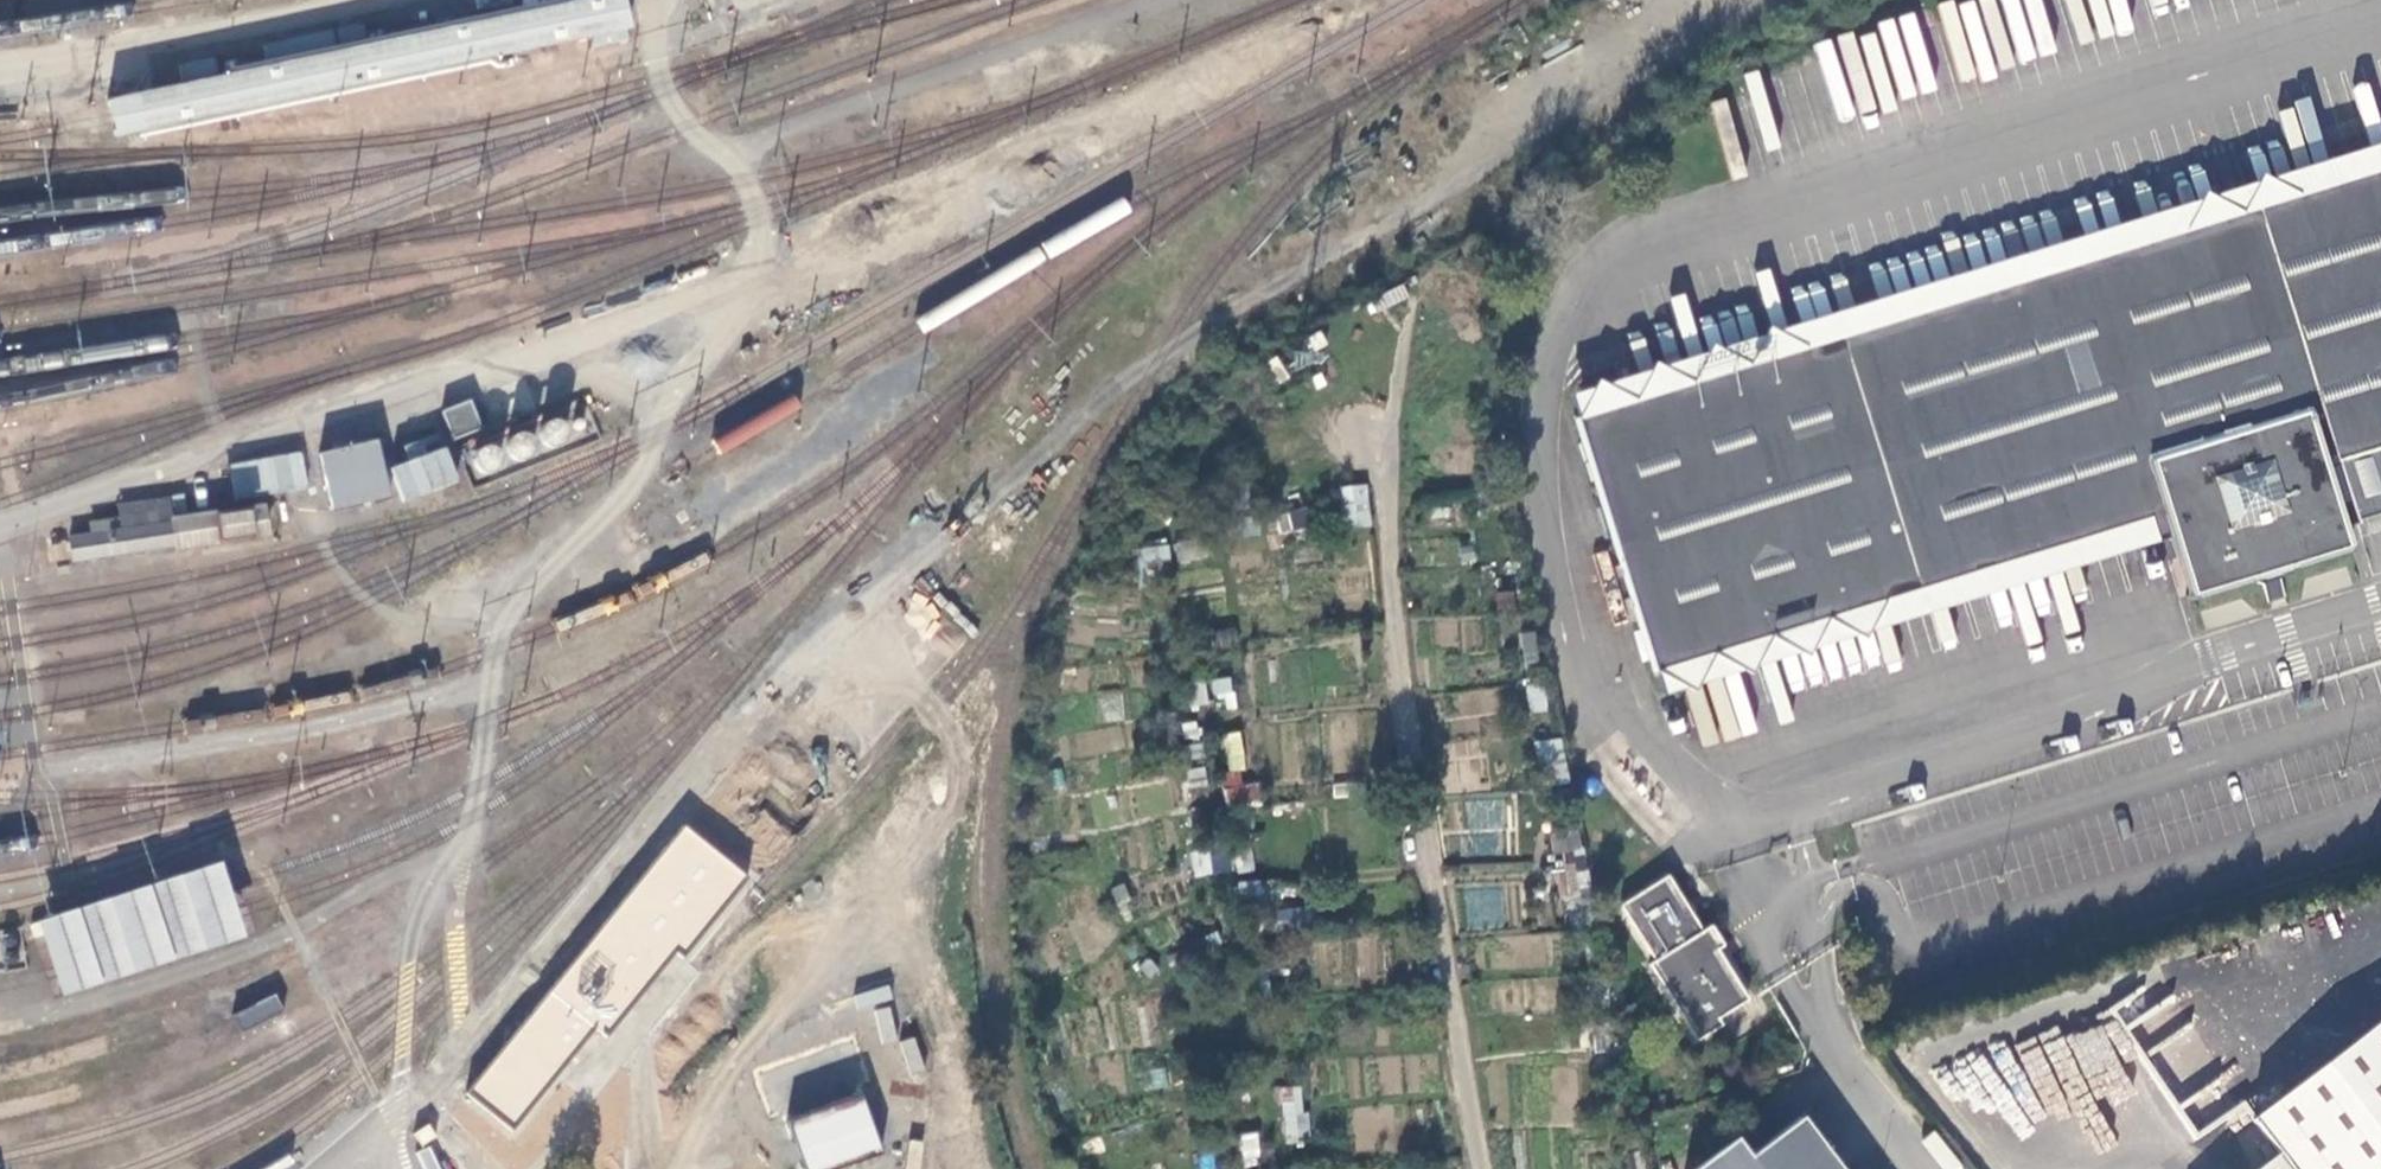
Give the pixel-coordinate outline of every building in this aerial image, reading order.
[(115,137),(635,27),(629,0),(579,0),(107,100),(111,119),(115,137)] [(1574,418),(1650,668),(2163,512),(2188,595),(2344,548),(2335,518),(2350,513),(2353,522),(2380,514),(2380,168),(1574,418)] [(1376,315),(1409,299),(1402,285),(1369,301),(1376,315)] [(475,401),(445,406),(450,436),(480,431),(475,401)] [(332,511),(393,497),(380,440),(319,454),(332,511)] [(451,448),(391,462),(400,498),(459,484),(451,448)] [(1343,525),(1370,523),(1367,483),(1340,485),(1343,525)] [(44,532),(49,565),(176,545),(176,548),(266,533),(262,507),(172,521),(168,499),(118,507),(119,519),(90,524),(91,535),(76,537),(74,527),(44,532)] [(455,1088),(499,1123),(609,987),(610,988),(628,966),(626,965),(707,864),(683,843),(669,861),(652,847),(584,930),(578,925),(555,953),(561,958),(517,1012),(515,1010),(482,1051),(484,1053),(455,1088)] [(220,854),(35,913),(44,939),(52,966),(61,995),(246,935),(239,911),(229,882),(220,854)] [(1668,875),(1620,906),(1654,961),(1648,965),(1697,1041),(1722,1026),(1718,1020),(1749,1001),(1717,950),(1724,946),(1711,927),(1703,932),(1668,875)] [(666,1055),(674,1065),(677,1068),(749,998),(734,981),(663,1052),(666,1055)] [(2252,1116),(2277,1149),(2291,1168),(2380,1168),(2380,1020),(2252,1116)] [(581,1155),(674,1065),(666,1055),(573,1146),(581,1155)] [(807,1168),(826,1168),(883,1148),(863,1093),(789,1120),(807,1168)] [(599,1148),(617,1168),(650,1138),(632,1117),(599,1148)] [(1801,1119),(1749,1158),(1735,1140),(1697,1168),(1839,1168),(1801,1119)] [(2277,1149),(2249,1168),(2291,1168),(2277,1149)]
